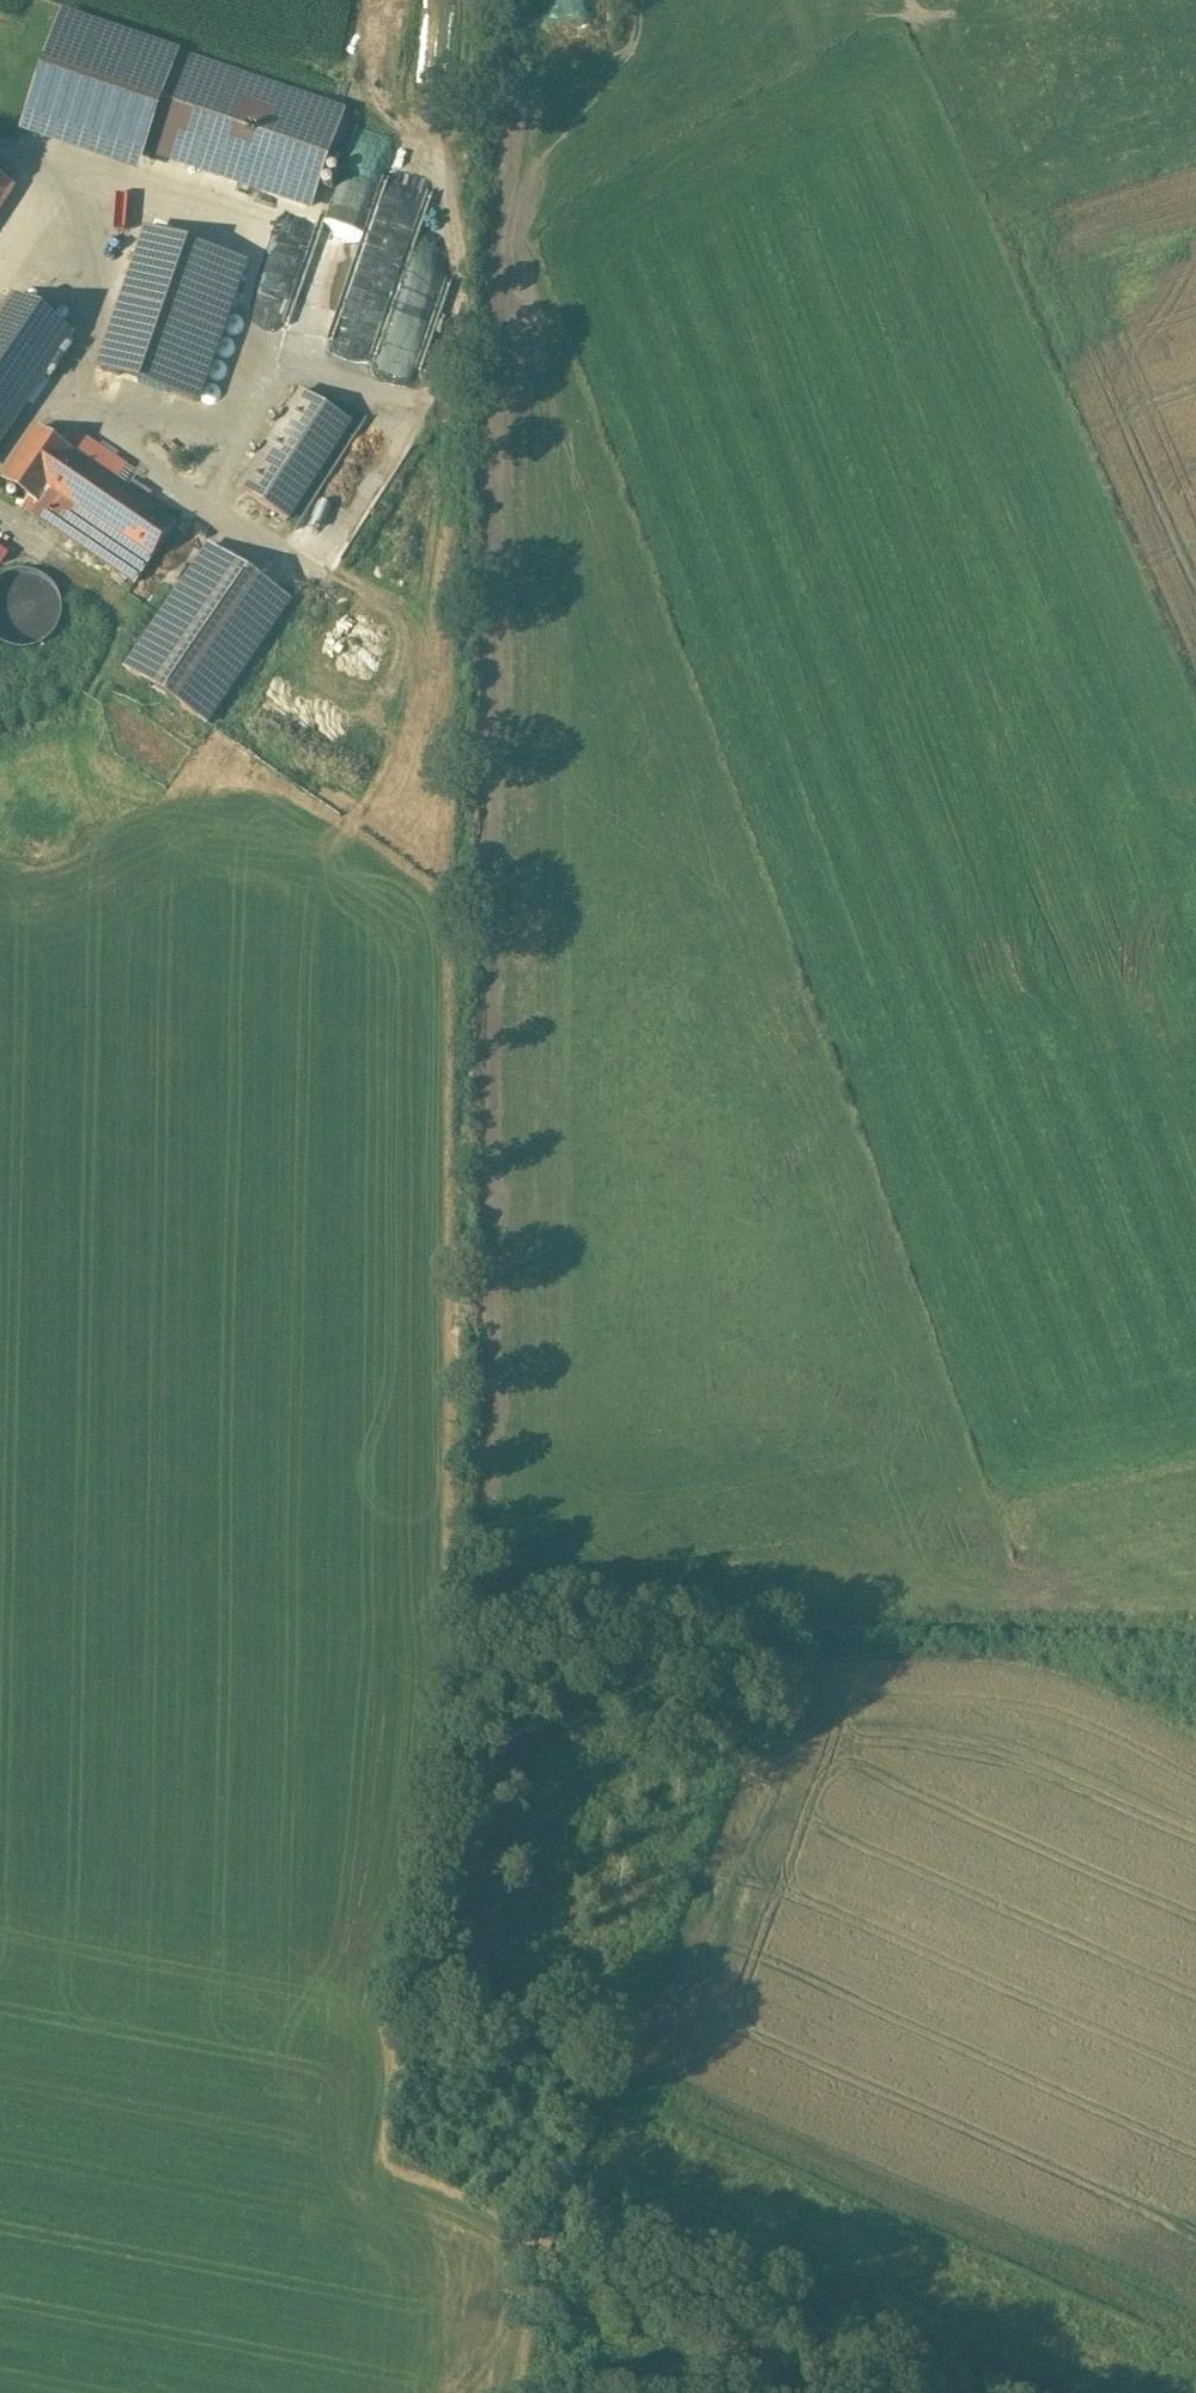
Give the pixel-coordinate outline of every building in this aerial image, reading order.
[(598,0),(553,0),(554,32),(599,31),(598,0)] [(176,56),(62,17),(30,109),(145,150),(176,56)] [(343,114),(176,56),(145,150),(311,207),(343,114)] [(145,150),(30,109),(21,135),(136,173),(145,150)] [(12,186),(0,178),(0,204),(12,186)] [(150,232),(102,371),(140,384),(186,245),(150,232)] [(186,245),(140,384),(198,403),(244,266),(186,245)] [(429,325),(434,301),(314,277),(309,302),(429,325)] [(0,316),(0,390),(24,406),(72,334),(14,295),(0,316)] [(402,352),(295,331),(287,371),(395,392),(402,352)] [(0,390),(0,442),(24,406),(0,390)] [(302,391),(238,490),(286,521),(350,422),(302,391)] [(66,449),(37,428),(1,480),(38,505),(39,506),(48,493),(75,455),(66,449)] [(138,498),(145,503),(151,495),(135,484),(137,481),(114,465),(115,462),(76,434),(66,449),(75,455),(138,498)] [(138,498),(75,455),(48,493),(111,537),(138,498)] [(138,498),(111,537),(48,493),(39,506),(38,505),(33,514),(135,584),(176,524),(145,503),(138,498)] [(291,603),(208,547),(125,669),(208,725),(291,603)] [(22,571),(15,572),(10,573),(5,575),(0,578),(0,642),(6,646),(11,647),(18,649),(24,649),(33,648),(39,645),(44,642),(48,639),(51,636),(54,633),(56,629),(59,624),(60,619),(61,614),(61,609),(61,605),(60,601),(59,596),(57,592),(55,588),(51,583),(46,579),(42,577),(37,574),(30,572),(22,571)]
